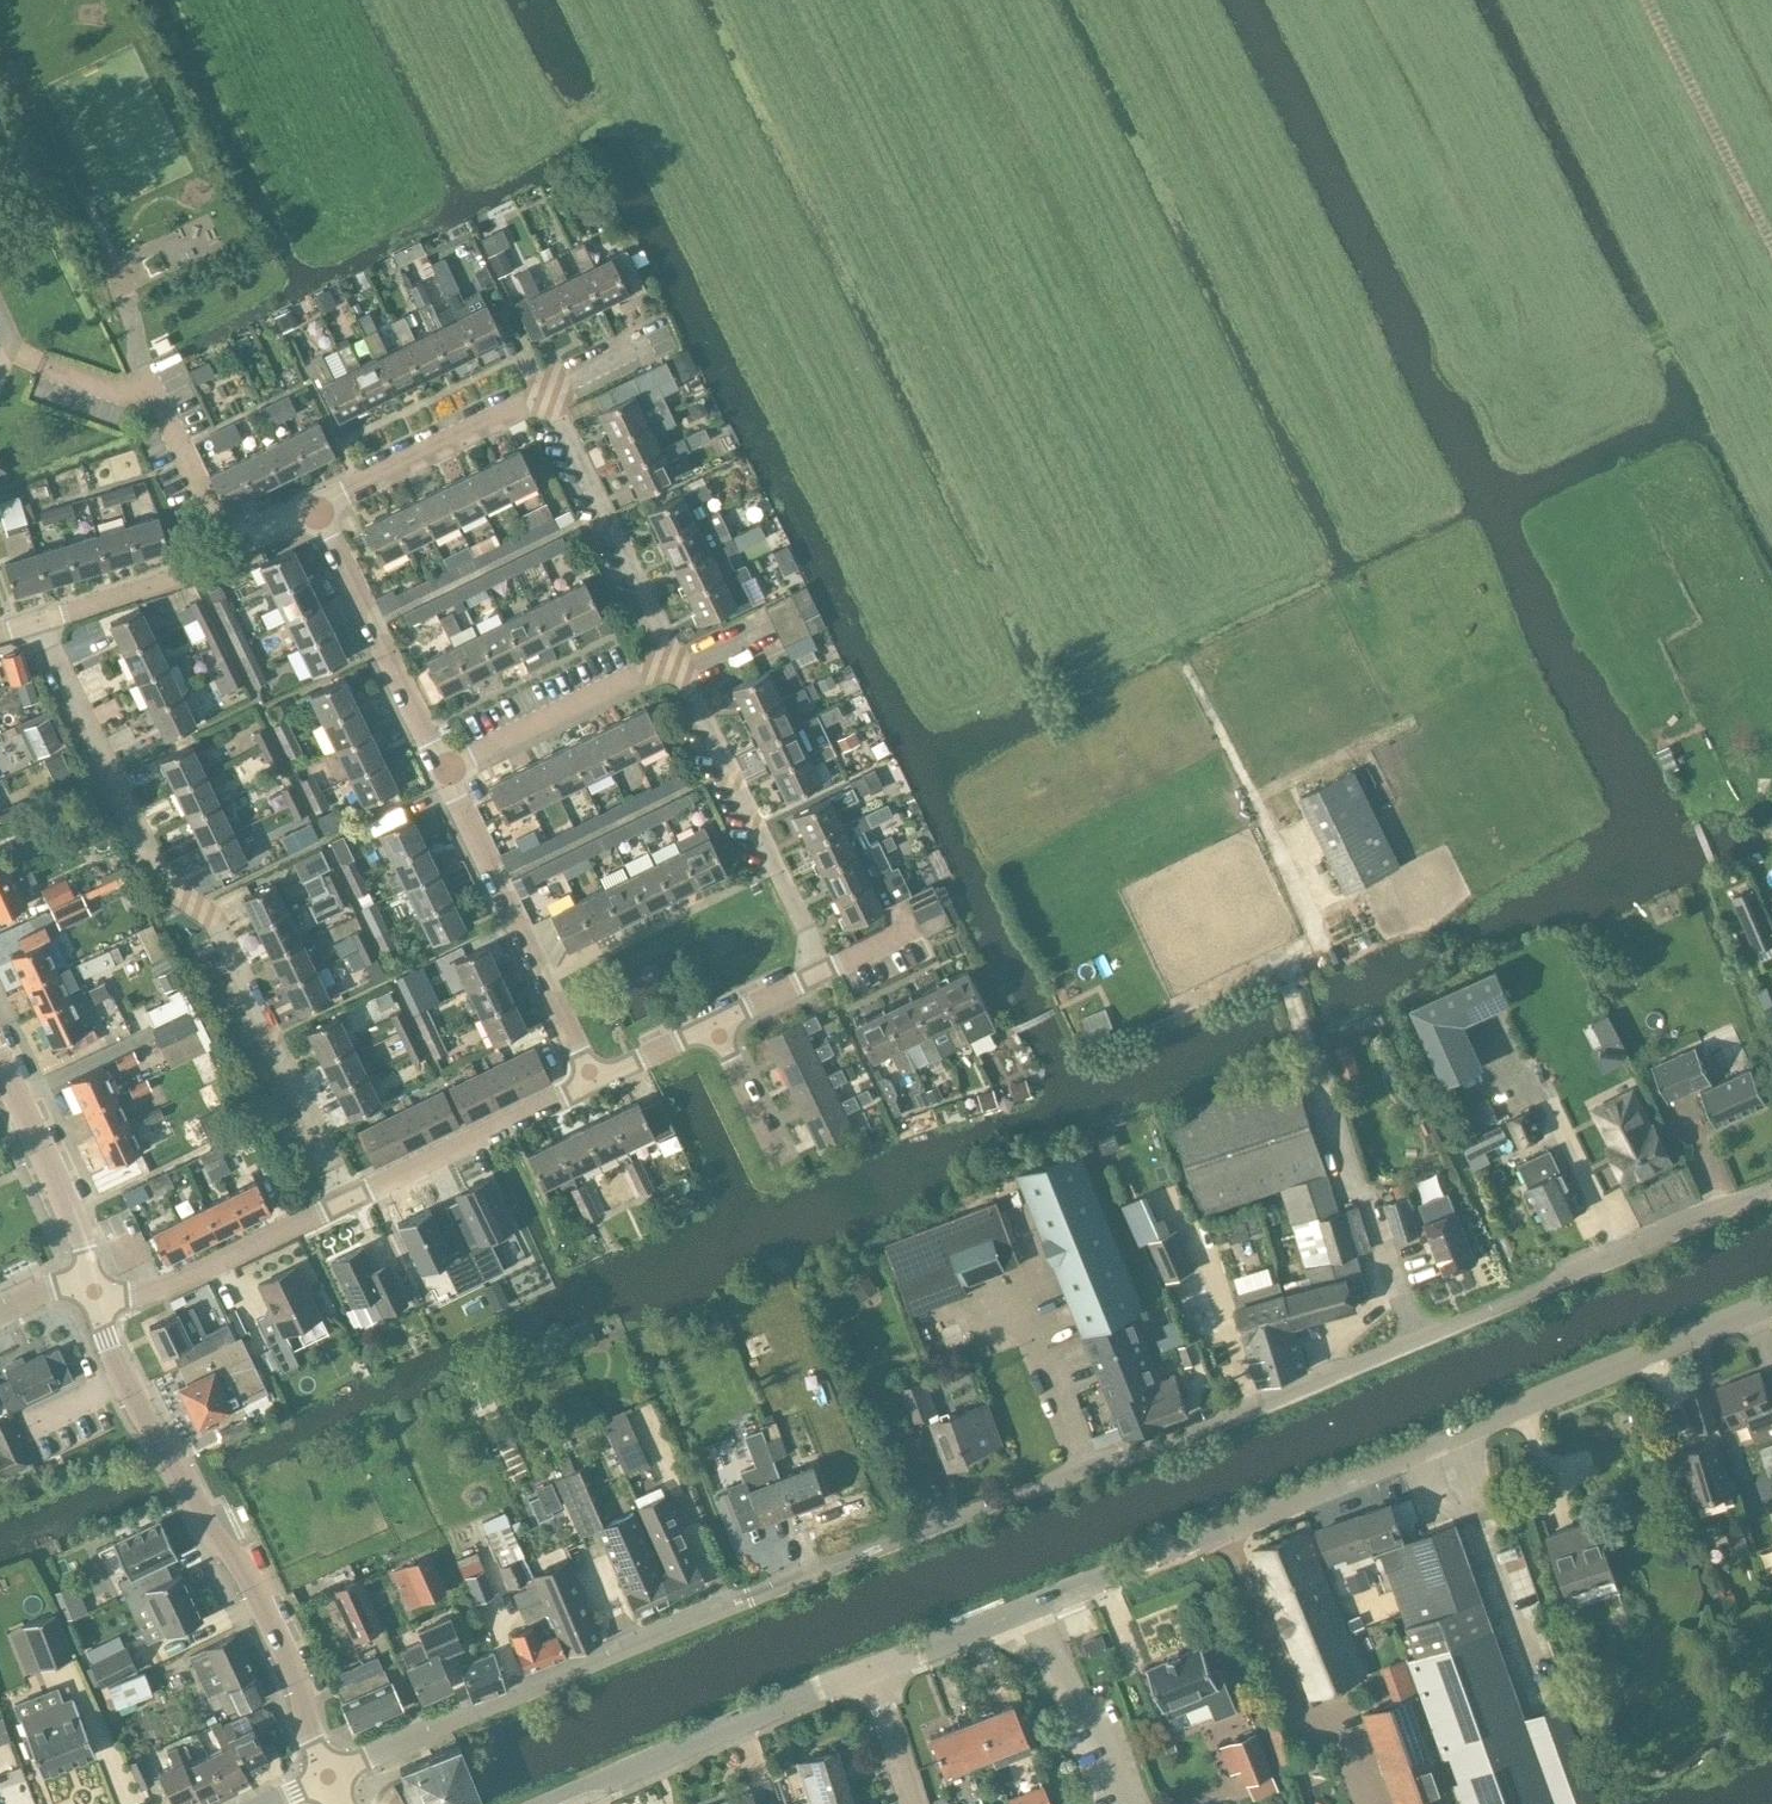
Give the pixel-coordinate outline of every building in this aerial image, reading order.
[(427,255),(422,245),(421,243),(393,256),(394,258),(399,268),(427,255)] [(571,249),(582,271),(583,271),(599,306),(628,292),(630,296),(645,289),(626,250),(594,266),(583,243),(571,249)] [(504,248),(489,256),(499,277),(514,270),(504,248)] [(583,271),(582,271),(582,272),(567,279),(555,256),(544,262),(555,285),(555,284),(572,319),(599,306),(583,271)] [(486,266),(473,272),(480,286),(493,280),(486,266)] [(532,339),(572,319),(555,284),(555,285),(539,293),(528,269),(517,275),(528,298),(515,304),(532,339)] [(422,284),(410,290),(419,308),(431,303),(422,284)] [(328,289),(313,296),(313,298),(321,313),(336,306),(328,290),(328,289)] [(458,289),(446,295),(457,317),(457,318),(458,318),(474,353),(514,334),(502,309),(490,315),(485,304),(478,289),(461,296),(458,289)] [(419,308),(429,331),(430,332),(430,331),(447,366),(474,353),(458,318),(457,318),(457,317),(441,325),(431,303),(419,308)] [(289,309),(275,316),(283,332),(297,325),(289,309)] [(369,313),(357,319),(365,335),(376,329),(369,313)] [(392,322),(403,344),(420,379),(447,366),(430,331),(430,332),(429,331),(414,338),(404,316),(392,322)] [(376,358),(393,393),(420,379),(403,344),(387,351),(376,329),(365,335),(375,357),(376,358)] [(161,330),(150,335),(156,348),(167,343),(161,330)] [(337,348),(348,370),(349,371),(366,406),(393,393),(376,358),(375,357),(359,365),(349,343),(337,348)] [(672,356),(679,373),(695,366),(687,349),(672,356)] [(349,371),(348,370),(332,378),(321,355),(310,360),(338,419),(366,406),(349,371)] [(603,409),(598,412),(611,440),(646,422),(669,411),(661,394),(656,385),(671,377),(664,362),(632,377),(639,392),(603,409)] [(288,395),(274,402),(282,418),(296,412),(288,395)] [(270,425),(282,418),(274,402),(262,408),(270,425)] [(693,404),(691,410),(694,415),(700,416),(705,414),(706,409),(703,403),(697,402),(693,404)] [(659,449),(660,449),(652,434),(675,423),(669,411),(646,422),(611,440),(625,467),(659,450),(659,449)] [(234,422),(221,428),(229,445),(242,438),(234,422)] [(318,422),(291,436),(306,466),(333,453),(318,422)] [(217,451),(229,445),(221,428),(209,434),(217,451)] [(704,428),(682,438),(688,450),(709,439),(704,428)] [(279,479),(306,466),(291,436),(264,449),(279,479)] [(659,450),(625,467),(638,494),(673,477),(665,461),(688,450),(682,438),(660,449),(659,449),(659,450)] [(252,492),(279,479),(264,449),(237,462),(252,492)] [(493,463),(509,496),(536,483),(519,450),(493,463)] [(252,492),(237,462),(210,475),(225,506),(252,492)] [(493,463),(467,476),(483,509),(509,496),(493,463)] [(457,522),(483,509),(467,476),(440,489),(457,522)] [(132,483),(116,488),(120,501),(135,497),(132,483)] [(705,483),(647,511),(660,539),(695,522),(695,521),(709,515),(701,499),(709,495),(705,483)] [(120,501),(116,488),(100,492),(104,506),(120,501)] [(431,535),(457,522),(440,489),(414,502),(431,535)] [(0,500),(0,510),(7,535),(29,529),(19,495),(0,500)] [(431,535),(414,502),(388,514),(405,548),(431,535)] [(71,503),(56,506),(60,520),(74,516),(71,503)] [(520,518),(526,531),(531,541),(557,529),(546,505),(520,518)] [(60,520),(56,506),(40,511),(43,524),(60,520)] [(709,515),(695,521),(695,522),(660,539),(674,566),(708,549),(708,548),(731,537),(718,510),(709,515)] [(378,561),(405,548),(388,514),(361,528),(378,561)] [(158,517),(127,526),(137,557),(167,548),(158,517)] [(127,526),(97,535),(107,566),(137,557),(127,526)] [(513,551),(531,541),(526,531),(507,540),(513,551)] [(77,574),(107,566),(97,535),(67,544),(77,574)] [(542,547),(547,557),(567,547),(562,537),(542,547)] [(708,549),(674,566),(687,593),(721,576),(734,569),(726,554),(737,549),(731,537),(708,548),(708,549)] [(46,584),(77,574),(67,544),(37,553),(46,584)] [(481,553),(486,563),(505,554),(500,544),(481,553)] [(274,592),(305,577),(291,549),(260,564),(274,592)] [(14,593),(46,584),(37,553),(5,562),(14,593)] [(509,563),(514,573),(533,564),(528,553),(509,563)] [(479,567),(474,557),(454,566),(460,576),(479,567)] [(744,564),(721,576),(687,593),(700,621),(731,606),(734,612),(752,603),(741,580),(749,576),(744,564)] [(483,575),(488,585),(508,576),(503,566),(483,575)] [(428,579),(433,589),(453,579),(448,569),(428,579)] [(232,612),(215,576),(204,582),(222,617),(232,612)] [(279,603),(287,619),(318,604),(305,577),(274,592),(265,596),(271,608),(279,603)] [(457,588),(462,598),(480,589),(475,579),(457,588)] [(584,582),(558,595),(574,629),(601,616),(584,582)] [(400,605),(419,596),(414,585),(382,601),(387,612),(400,605)] [(806,587),(766,606),(772,619),(812,600),(806,587)] [(453,602),(448,592),(431,601),(436,611),(453,602)] [(548,642),(574,629),(558,595),(532,608),(548,642)] [(189,604),(195,617),(207,611),(200,598),(189,604)] [(812,600),(772,619),(778,632),(819,613),(812,600)] [(331,631),(318,604),(287,619),(301,646),(331,631)] [(428,615),(423,605),(404,614),(409,624),(428,615)] [(139,608),(110,623),(124,652),(154,637),(139,608)] [(522,654),(548,642),(532,608),(506,621),(522,654)] [(207,611),(195,617),(197,618),(205,634),(210,645),(221,640),(207,611)] [(246,639),(232,612),(222,617),(235,644),(246,639)] [(778,632),(784,646),(824,626),(819,613),(778,632)] [(496,667),(522,654),(506,621),(480,634),(496,667)] [(331,631),(301,646),(314,674),(317,673),(335,664),(345,659),(331,631)] [(470,680),(496,667),(480,634),(454,647),(470,680)] [(154,637),(124,652),(138,680),(167,666),(154,637)] [(259,667),(246,639),(235,644),(248,672),(259,667)] [(235,668),(221,640),(210,645),(224,674),(235,668)] [(470,680),(454,647),(427,660),(443,693),(470,680)] [(20,657),(7,661),(12,681),(25,678),(20,657)] [(781,698),(773,682),(796,672),(790,660),(733,687),(746,715),(781,698)] [(167,666),(138,680),(152,709),(181,695),(167,666)] [(259,667),(248,672),(256,687),(266,681),(259,667)] [(243,683),(235,668),(224,674),(231,688),(243,683)] [(224,674),(214,679),(221,694),(231,688),(224,674)] [(836,685),(832,675),(818,681),(823,691),(836,685)] [(310,694),(324,722),(355,706),(342,678),(310,694)] [(32,679),(16,684),(18,690),(34,685),(32,679)] [(781,698),(746,715),(759,742),(794,725),(802,721),(794,706),(818,695),(812,683),(781,698)] [(181,695),(152,709),(166,738),(196,724),(181,695)] [(836,705),(826,710),(832,722),(841,717),(836,705)] [(324,722),(337,749),(369,733),(355,706),(324,722)] [(646,709),(619,722),(636,756),(663,743),(646,709)] [(44,712),(17,724),(27,745),(31,743),(38,757),(61,746),(47,717),(51,715),(49,710),(44,712)] [(794,725),(759,742),(772,770),(807,753),(807,752),(814,749),(807,734),(814,730),(822,727),(816,714),(802,721),(794,725)] [(274,726),(282,742),(294,736),(286,720),(274,726)] [(636,756),(619,722),(593,734),(610,768),(636,756)] [(261,747),(271,742),(264,728),(254,733),(261,747)] [(855,732),(837,740),(842,752),(860,744),(855,732)] [(337,749),(350,776),(382,761),(369,733),(337,749)] [(610,768),(593,734),(567,747),(583,781),(610,768)] [(294,736),(282,742),(290,757),(301,752),(294,736)] [(807,753),(772,770),(786,797),(821,781),(820,780),(831,775),(824,759),(836,753),(830,741),(821,746),(814,749),(807,752),(807,753)] [(278,756),(271,742),(261,747),(268,763),(278,756)] [(190,744),(160,758),(175,789),(205,774),(190,744)] [(557,794),(583,781),(567,747),(541,760),(557,794)] [(61,753),(43,761),(53,783),(71,775),(61,753)] [(514,773),(531,807),(557,794),(541,760),(514,773)] [(382,761),(350,776),(364,804),(396,789),(382,761)] [(1349,892),(1400,867),(1353,771),(1301,797),(1349,892)] [(531,807),(514,773),(488,786),(504,820),(531,807)] [(205,774),(175,789),(189,817),(219,803),(205,774)] [(301,779),(309,796),(320,791),(312,774),(301,779)] [(679,775),(658,785),(663,795),(684,785),(679,775)] [(869,790),(863,777),(850,784),(851,787),(856,796),(869,790)] [(288,805),(299,800),(292,784),(281,789),(288,805)] [(851,787),(794,814),(808,842),(843,825),(842,825),(835,809),(848,803),(849,803),(857,799),(857,798),(856,796),(851,787)] [(657,799),(652,788),(632,798),(637,808),(657,799)] [(320,791),(309,796),(317,812),(328,807),(320,791)] [(672,814),(692,804),(688,794),(667,804),(672,814)] [(299,800),(288,805),(295,819),(306,814),(299,800)] [(611,821),(630,812),(625,801),(605,811),(611,821)] [(219,803),(189,817),(203,846),(233,832),(219,803)] [(885,805),(868,813),(874,824),(890,816),(885,805)] [(6,809),(0,812),(0,822),(3,827),(12,823),(6,809)] [(640,830),(659,820),(654,810),(635,820),(640,830)] [(580,824),(585,834),(604,824),(599,814),(580,824)] [(864,814),(855,818),(842,825),(843,825),(808,842),(821,869),(855,853),(855,852),(847,837),(870,826),(864,814)] [(394,859),(424,845),(410,817),(380,831),(394,859)] [(632,833),(627,824),(609,833),(614,842),(632,833)] [(698,884),(725,871),(703,826),(676,839),(682,851),(698,884)] [(573,827),(553,837),(558,847),(578,837),(573,827)] [(233,832),(203,846),(217,875),(246,860),(233,832)] [(855,853),(821,869),(834,897),(868,880),(868,879),(891,868),(884,852),(896,847),(890,835),(878,841),(870,844),(855,852),(855,853)] [(588,855),(606,846),(602,836),(583,845),(588,855)] [(544,854),(539,844),(521,853),(526,863),(544,854)] [(437,872),(424,845),(394,859),(407,887),(437,872)] [(517,845),(499,854),(507,871),(526,863),(521,853),(517,845)] [(13,875),(0,847),(0,881),(13,875)] [(320,849),(293,861),(302,880),(329,867),(320,849)] [(557,858),(562,868),(580,859),(575,849),(557,858)] [(672,897),(698,884),(682,851),(656,863),(672,897)] [(564,878),(555,859),(515,878),(523,896),(564,878)] [(342,865),(349,881),(361,875),(353,860),(342,865)] [(109,862),(96,868),(103,883),(116,877),(109,862)] [(646,909),(672,897),(656,863),(630,876),(646,909)] [(0,881),(0,916),(27,904),(19,889),(36,881),(30,868),(13,875),(0,881)] [(868,880),(834,897),(848,924),(882,908),(896,901),(888,884),(897,880),(891,868),(868,879),(868,880)] [(330,892),(341,886),(334,871),(323,877),(330,892)] [(450,899),(437,872),(407,887),(420,914),(450,899)] [(361,875),(349,881),(357,897),(369,891),(361,875)] [(630,876),(604,889),(620,922),(646,909),(630,876)] [(66,878),(42,889),(51,908),(75,897),(66,878)] [(270,880),(240,894),(255,925),(285,911),(270,880)] [(913,910),(938,897),(935,891),(931,884),(906,897),(913,910)] [(348,900),(341,886),(330,892),(331,893),(309,903),(317,921),(339,910),(337,906),(348,900)] [(950,901),(944,887),(935,891),(938,897),(939,900),(942,905),(950,901)] [(620,922),(604,889),(578,901),(594,935),(620,922)] [(1734,897),(1757,950),(1771,944),(1771,935),(1758,902),(1752,889),(1734,897)] [(919,923),(944,910),(939,900),(938,897),(913,910),(919,923)] [(463,927),(450,899),(420,914),(433,941),(463,927)] [(70,900),(51,909),(57,923),(76,914),(70,900)] [(594,935),(578,901),(551,914),(567,948),(594,935)] [(950,923),(944,910),(919,923),(926,936),(950,923)] [(285,911),(255,925),(270,956),(300,941),(285,911)] [(379,913),(368,919),(376,935),(387,929),(379,913)] [(152,925),(137,932),(151,961),(166,954),(154,928),(152,925)] [(25,984),(57,969),(44,941),(50,939),(45,928),(20,939),(25,950),(12,956),(25,984)] [(358,949),(369,943),(362,929),(351,934),(358,949)] [(387,929),(376,935),(384,951),(395,945),(387,929)] [(351,934),(333,942),(340,957),(358,949),(351,934)] [(300,941),(270,956),(284,984),(314,970),(300,941)] [(365,963),(376,958),(369,943),(358,949),(365,963)] [(467,989),(500,973),(488,947),(454,963),(467,989)] [(109,950),(77,964),(83,977),(115,963),(109,950)] [(376,958),(365,963),(374,984),(387,978),(376,958)] [(72,999),(57,969),(25,984),(39,1015),(72,999)] [(172,969),(157,976),(165,992),(180,985),(172,969)] [(1446,1083),(1478,1069),(1458,1025),(1511,1001),(1496,969),(1412,1007),(1446,1083)] [(314,970),(284,984),(298,1013),(328,999),(314,970)] [(513,999),(500,973),(467,989),(479,1015),(513,999)] [(958,1020),(959,1019),(970,1042),(997,1029),(969,973),(942,986),(958,1020)] [(105,980),(89,988),(95,1000),(111,993),(105,980)] [(931,1033),(932,1032),(947,1025),(958,1048),(970,1042),(959,1019),(958,1020),(942,986),(915,999),(931,1033)] [(182,989),(169,995),(171,998),(146,1010),(154,1025),(191,1008),(182,989)] [(389,992),(375,998),(381,1010),(395,1003),(389,992)] [(407,998),(415,1014),(426,1009),(418,992),(407,998)] [(72,999),(39,1015),(53,1045),(67,1039),(72,1050),(98,1038),(93,1027),(86,1030),(72,999)] [(513,999),(479,1015),(492,1042),(525,1025),(513,999)] [(904,1046),(916,1068),(943,1055),(932,1032),(931,1033),(915,999),(888,1012),(904,1046)] [(1106,1008),(1079,1020),(1086,1037),(1113,1025),(1106,1008)] [(426,1009),(415,1014),(427,1039),(438,1034),(426,1009)] [(395,1025),(406,1019),(402,1010),(391,1015),(395,1025)] [(903,1074),(916,1068),(904,1046),(888,1012),(860,1025),(877,1059),(892,1052),(903,1074)] [(187,1013),(152,1030),(160,1047),(195,1030),(187,1013)] [(817,1015),(768,1038),(781,1065),(816,1048),(808,1033),(823,1026),(817,1015)] [(338,1016),(308,1031),(322,1060),(352,1046),(338,1016)] [(409,1053),(420,1048),(406,1019),(395,1025),(398,1030),(409,1053)] [(438,1034),(427,1039),(435,1057),(447,1051),(438,1034)] [(1592,1049),(1604,1072),(1632,1058),(1620,1035),(1592,1049)] [(830,1042),(816,1048),(781,1065),(793,1092),(828,1075),(821,1060),(835,1053),(830,1042)] [(352,1046),(322,1060),(336,1089),(366,1074),(352,1046)] [(1696,1046),(1652,1065),(1668,1100),(1669,1100),(1668,1099),(1701,1084),(1704,1089),(1701,1090),(1716,1125),(1717,1125),(1717,1124),(1766,1102),(1766,1103),(1767,1102),(1752,1067),(1751,1068),(1751,1069),(1714,1086),(1696,1046)] [(534,1047),(506,1061),(521,1093),(550,1079),(534,1047)] [(424,1057),(420,1048),(409,1053),(413,1062),(424,1057)] [(138,1060),(133,1051),(115,1060),(120,1069),(138,1060)] [(494,1106),(521,1093),(506,1061),(478,1075),(494,1106)] [(853,1063),(843,1068),(848,1079),(849,1081),(859,1076),(853,1063)] [(70,1081),(84,1109),(115,1094),(102,1066),(70,1081)] [(843,1068),(828,1075),(793,1092),(806,1119),(842,1102),(834,1086),(848,1079),(843,1068)] [(366,1074),(336,1089),(350,1118),(380,1103),(366,1074)] [(1358,1253),(1371,1248),(1358,1207),(1338,1214),(1294,1074),(1172,1114),(1204,1213),(1281,1188),(1307,1269),(1358,1253)] [(494,1106),(478,1075),(450,1088),(465,1120),(494,1106)] [(885,1076),(879,1079),(897,1116),(904,1113),(897,1100),(898,1092),(892,1079),(885,1076)] [(146,1078),(128,1086),(134,1098),(152,1089),(146,1078)] [(1027,1080),(1017,1083),(1023,1099),(1032,1097),(1027,1080)] [(936,1087),(927,1091),(932,1102),(941,1098),(936,1087)] [(865,1090),(856,1095),(861,1106),(870,1101),(874,1100),(869,1089),(865,1090)] [(995,1090),(978,1095),(983,1111),(999,1106),(995,1090)] [(925,1091),(916,1095),(922,1106),(930,1102),(925,1091)] [(443,1092),(415,1105),(430,1137),(459,1123),(443,1092)] [(1656,1167),(1671,1160),(1654,1126),(1652,1127),(1649,1120),(1644,1119),(1631,1092),(1595,1110),(1596,1113),(1598,1111),(1616,1146),(1609,1149),(1626,1183),(1641,1175),(1646,1176),(1651,1175),(1654,1171),(1656,1167)] [(129,1121),(115,1094),(84,1109),(97,1136),(129,1121)] [(842,1102),(806,1119),(820,1146),(855,1130),(846,1113),(861,1106),(856,1095),(842,1102)] [(624,1146),(652,1133),(655,1139),(673,1130),(658,1100),(641,1108),(638,1102),(610,1116),(624,1146)] [(160,1105),(141,1114),(146,1124),(164,1115),(160,1105)] [(209,1138),(235,1126),(225,1105),(199,1118),(209,1138)] [(403,1150),(430,1137),(415,1105),(387,1119),(403,1150)] [(1543,1136),(1531,1110),(1510,1120),(1521,1146),(1543,1136)] [(597,1159),(624,1146),(610,1116),(583,1129),(597,1159)] [(403,1150),(387,1119),(359,1132),(374,1164),(403,1150)] [(129,1121),(97,1136),(110,1165),(142,1149),(129,1121)] [(1482,1149),(1507,1138),(1501,1125),(1464,1143),(1475,1168),(1488,1162),(1482,1149)] [(570,1172),(597,1159),(583,1129),(556,1142),(570,1172)] [(542,1185),(570,1172),(556,1142),(528,1155),(542,1185)] [(218,1147),(209,1151),(216,1164),(225,1160),(218,1147)] [(1080,1148),(1018,1173),(1044,1237),(1043,1237),(1058,1272),(1083,1334),(1145,1309),(1080,1148)] [(1550,1149),(1519,1164),(1529,1186),(1528,1186),(1530,1189),(1524,1192),(1531,1207),(1536,1204),(1547,1225),(1580,1209),(1561,1170),(1560,1170),(1550,1149)] [(216,1164),(209,1151),(200,1155),(207,1169),(216,1164)] [(625,1163),(632,1179),(645,1173),(638,1157),(625,1163)] [(167,1172),(158,1177),(164,1190),(173,1186),(167,1172)] [(632,1179),(640,1195),(653,1188),(645,1173),(632,1179)] [(164,1190),(158,1177),(149,1181),(156,1194),(164,1190)] [(257,1182),(230,1195),(243,1222),(270,1209),(257,1182)] [(570,1189),(578,1205),(591,1199),(583,1183),(570,1189)] [(1405,1184),(1394,1187),(1397,1198),(1408,1194),(1405,1184)] [(452,1214),(442,1226),(472,1280),(494,1269),(470,1233),(497,1225),(481,1185),(447,1204),(452,1214)] [(1449,1193),(1420,1203),(1427,1222),(1426,1222),(1430,1234),(1445,1272),(1447,1271),(1451,1274),(1462,1271),(1463,1265),(1476,1260),(1456,1210),(1455,1211),(1449,1193)] [(218,1235),(243,1222),(230,1195),(205,1208),(218,1235)] [(1385,1204),(1397,1240),(1419,1233),(1408,1197),(1385,1204)] [(578,1205),(586,1221),(599,1215),(591,1199),(578,1205)] [(1005,1268),(1020,1263),(997,1201),(886,1242),(912,1312),(968,1292),(965,1284),(1005,1269),(1005,1268)] [(192,1247),(218,1235),(205,1208),(179,1220),(192,1247)] [(1257,1213),(1244,1217),(1248,1229),(1261,1225),(1257,1213)] [(424,1217),(403,1227),(422,1269),(431,1266),(436,1283),(461,1269),(454,1256),(445,1240),(436,1245),(424,1217)] [(192,1247),(179,1220),(152,1233),(165,1260),(192,1247)] [(1176,1230),(1150,1242),(1168,1281),(1194,1269),(1176,1230)] [(389,1310),(406,1302),(391,1271),(378,1278),(362,1247),(331,1262),(352,1306),(380,1292),(389,1310)] [(1358,1253),(1307,1269),(1309,1276),(1312,1284),(1347,1274),(1355,1299),(1370,1295),(1358,1253)] [(296,1265),(258,1284),(268,1303),(272,1311),(282,1333),(312,1319),(317,1307),(296,1265)] [(866,1269),(848,1281),(860,1299),(878,1287),(866,1269)] [(1312,1284),(1285,1291),(1295,1324),(1357,1307),(1355,1299),(1347,1274),(1312,1284)] [(1239,1292),(1235,1293),(1238,1305),(1236,1305),(1250,1353),(1299,1338),(1295,1324),(1285,1291),(1283,1292),(1281,1284),(1280,1280),(1273,1282),(1239,1292)] [(496,1301),(498,1305),(510,1299),(501,1281),(489,1287),(496,1301)] [(464,1291),(438,1304),(450,1329),(476,1317),(464,1291)] [(176,1313),(150,1325),(165,1356),(173,1352),(179,1366),(210,1351),(235,1339),(233,1335),(227,1322),(211,1330),(206,1332),(208,1335),(191,1344),(176,1313)] [(1160,1380),(1134,1313),(1083,1333),(1110,1400),(1111,1400),(1145,1386),(1160,1380)] [(240,1318),(230,1323),(236,1336),(246,1332),(240,1318)] [(719,1319),(700,1322),(703,1336),(721,1332),(719,1319)] [(282,1333),(268,1341),(271,1348),(282,1371),(297,1363),(282,1333)] [(210,1351),(184,1363),(179,1366),(187,1383),(179,1386),(200,1431),(218,1423),(215,1417),(267,1392),(240,1336),(235,1339),(210,1351)] [(1299,1338),(1250,1353),(1259,1383),(1308,1369),(1299,1338)] [(1194,1342),(1178,1348),(1185,1367),(1201,1361),(1194,1342)] [(16,1383),(1,1391),(9,1408),(57,1385),(57,1386),(72,1379),(58,1349),(46,1354),(26,1363),(24,1359),(8,1366),(16,1383)] [(1771,1433),(1771,1387),(1767,1389),(1760,1372),(1719,1387),(1733,1427),(1750,1421),(1756,1439),(1771,1433)] [(1175,1375),(1158,1381),(1159,1382),(1145,1387),(1159,1423),(1159,1424),(1190,1412),(1175,1375)] [(915,1420),(937,1411),(926,1381),(903,1389),(915,1420)] [(1145,1387),(1145,1386),(1111,1400),(1125,1436),(1159,1423),(1145,1387)] [(1699,1432),(1717,1426),(1707,1393),(1689,1398),(1699,1432)] [(968,1455),(1002,1442),(987,1403),(941,1421),(945,1431),(938,1434),(951,1468),(971,1461),(968,1455)] [(647,1464),(623,1409),(601,1419),(625,1474),(647,1464)] [(26,1462),(5,1418),(0,1421),(0,1445),(4,1454),(0,1456),(0,1472),(1,1474),(26,1462)] [(220,1431),(226,1443),(252,1430),(246,1418),(220,1431)] [(782,1434),(766,1439),(773,1458),(789,1453),(782,1434)] [(1697,1503),(1732,1492),(1717,1442),(1682,1452),(1697,1503)] [(568,1456),(557,1461),(565,1475),(575,1471),(568,1456)] [(744,1478),(726,1485),(738,1518),(756,1511),(759,1521),(792,1509),(780,1477),(773,1458),(756,1465),(741,1470),(744,1478)] [(780,1477),(792,1509),(824,1497),(812,1465),(780,1477)] [(565,1475),(555,1480),(581,1535),(598,1527),(637,1613),(671,1598),(658,1571),(633,1513),(608,1524),(583,1467),(575,1471),(565,1475)] [(549,1481),(534,1488),(545,1512),(560,1505),(549,1481)] [(664,1495),(639,1506),(668,1572),(661,1575),(659,1571),(658,1571),(671,1598),(704,1583),(678,1527),(681,1526),(674,1510),(671,1512),(664,1495)] [(1413,1560),(1405,1542),(1391,1503),(1360,1515),(1373,1550),(1375,1554),(1383,1551),(1389,1569),(1413,1560)] [(505,1512),(482,1521),(486,1532),(509,1523),(505,1512)] [(1373,1550),(1360,1515),(1321,1529),(1332,1560),(1357,1551),(1359,1555),(1373,1550)] [(177,1554),(160,1520),(113,1543),(129,1576),(118,1581),(126,1597),(171,1576),(164,1561),(177,1554)] [(524,1622),(549,1613),(533,1575),(511,1522),(509,1523),(486,1532),(508,1587),(523,1581),(526,1588),(513,1593),(524,1622)] [(1568,1590),(1614,1574),(1599,1529),(1588,1533),(1586,1523),(1549,1535),(1568,1590)] [(1405,1542),(1413,1560),(1389,1569),(1413,1633),(1404,1637),(1411,1656),(1423,1687),(1448,1751),(1469,1803),(1574,1803),(1599,1795),(1567,1706),(1533,1718),(1455,1524),(1405,1542)] [(1743,1527),(1727,1532),(1730,1544),(1746,1539),(1743,1527)] [(1253,1551),(1311,1695),(1311,1697),(1369,1674),(1328,1573),(1324,1575),(1306,1530),(1253,1551)] [(475,1601),(493,1594),(476,1551),(456,1559),(464,1578),(465,1577),(475,1601)] [(445,1592),(430,1554),(405,1564),(421,1602),(445,1592)] [(567,1561),(533,1575),(549,1613),(558,1634),(567,1655),(601,1641),(567,1561)] [(1371,1586),(1364,1570),(1348,1576),(1354,1593),(1371,1586)] [(180,1572),(171,1576),(126,1597),(132,1610),(151,1600),(168,1635),(202,1619),(180,1572)] [(382,1628),(359,1578),(330,1591),(353,1642),(382,1628)] [(1533,1603),(1521,1607),(1525,1618),(1537,1614),(1533,1603)] [(71,1656),(53,1612),(23,1624),(41,1668),(71,1656)] [(422,1640),(400,1650),(408,1667),(407,1667),(422,1699),(451,1686),(437,1656),(461,1645),(447,1617),(417,1630),(422,1640)] [(525,1672),(567,1655),(558,1634),(539,1642),(533,1626),(514,1634),(525,1672)] [(190,1656),(209,1695),(215,1709),(231,1701),(235,1710),(264,1696),(235,1635),(190,1656)] [(1090,1655),(1108,1647),(1103,1635),(1085,1643),(1090,1655)] [(1202,1644),(1147,1667),(1165,1709),(1167,1709),(1187,1700),(1190,1709),(1209,1701),(1215,1716),(1237,1707),(1220,1667),(1213,1670),(1202,1644)] [(136,1668),(126,1646),(92,1663),(102,1684),(136,1668)] [(459,1666),(470,1695),(472,1702),(506,1690),(493,1653),(459,1666)] [(1411,1656),(1388,1665),(1400,1696),(1423,1687),(1411,1656)] [(337,1688),(340,1695),(354,1728),(400,1708),(382,1668),(337,1688)] [(115,1707),(152,1692),(142,1670),(106,1685),(115,1707)] [(1360,1712),(1394,1803),(1465,1803),(1424,1689),(1423,1687),(1400,1696),(1360,1712)] [(19,1718),(27,1737),(23,1738),(29,1756),(34,1754),(41,1774),(95,1753),(73,1697),(19,1718)] [(1011,1705),(977,1718),(991,1755),(1005,1749),(1008,1757),(1029,1749),(1011,1705)] [(10,1739),(2,1715),(0,1716),(0,1742),(10,1739)] [(977,1718),(954,1727),(968,1764),(991,1755),(977,1718)] [(223,1727),(247,1779),(254,1776),(250,1769),(268,1760),(252,1727),(236,1735),(231,1723),(223,1727)] [(235,1785),(247,1779),(223,1727),(225,1732),(216,1737),(221,1745),(207,1752),(227,1795),(237,1790),(235,1785)] [(968,1764),(954,1727),(929,1737),(943,1774),(968,1764)] [(1257,1731),(1230,1742),(1241,1769),(1247,1784),(1254,1781),(1272,1773),(1273,1773),(1257,1731)] [(1166,1748),(1170,1756),(1179,1752),(1176,1744),(1166,1748)] [(481,1803),(458,1745),(401,1768),(415,1803),(478,1803),(481,1803)] [(227,1795),(207,1752),(192,1759),(188,1750),(179,1754),(177,1749),(169,1753),(174,1765),(159,1772),(174,1803),(181,1803),(193,1798),(196,1803),(215,1795),(217,1800),(227,1795)] [(832,1797),(844,1793),(844,1795),(853,1792),(840,1749),(799,1762),(810,1798),(790,1803),(835,1803),(832,1797)] [(129,1763),(140,1786),(153,1780),(142,1757),(129,1763)] [(786,1775),(780,1759),(767,1764),(773,1779),(786,1775)] [(1008,1803),(1050,1803),(1042,1785),(1006,1798),(1008,1803)] [(751,1792),(715,1803),(755,1803),(751,1792)] [(853,1792),(844,1795),(844,1793),(832,1797),(835,1803),(857,1803),(853,1792)]
